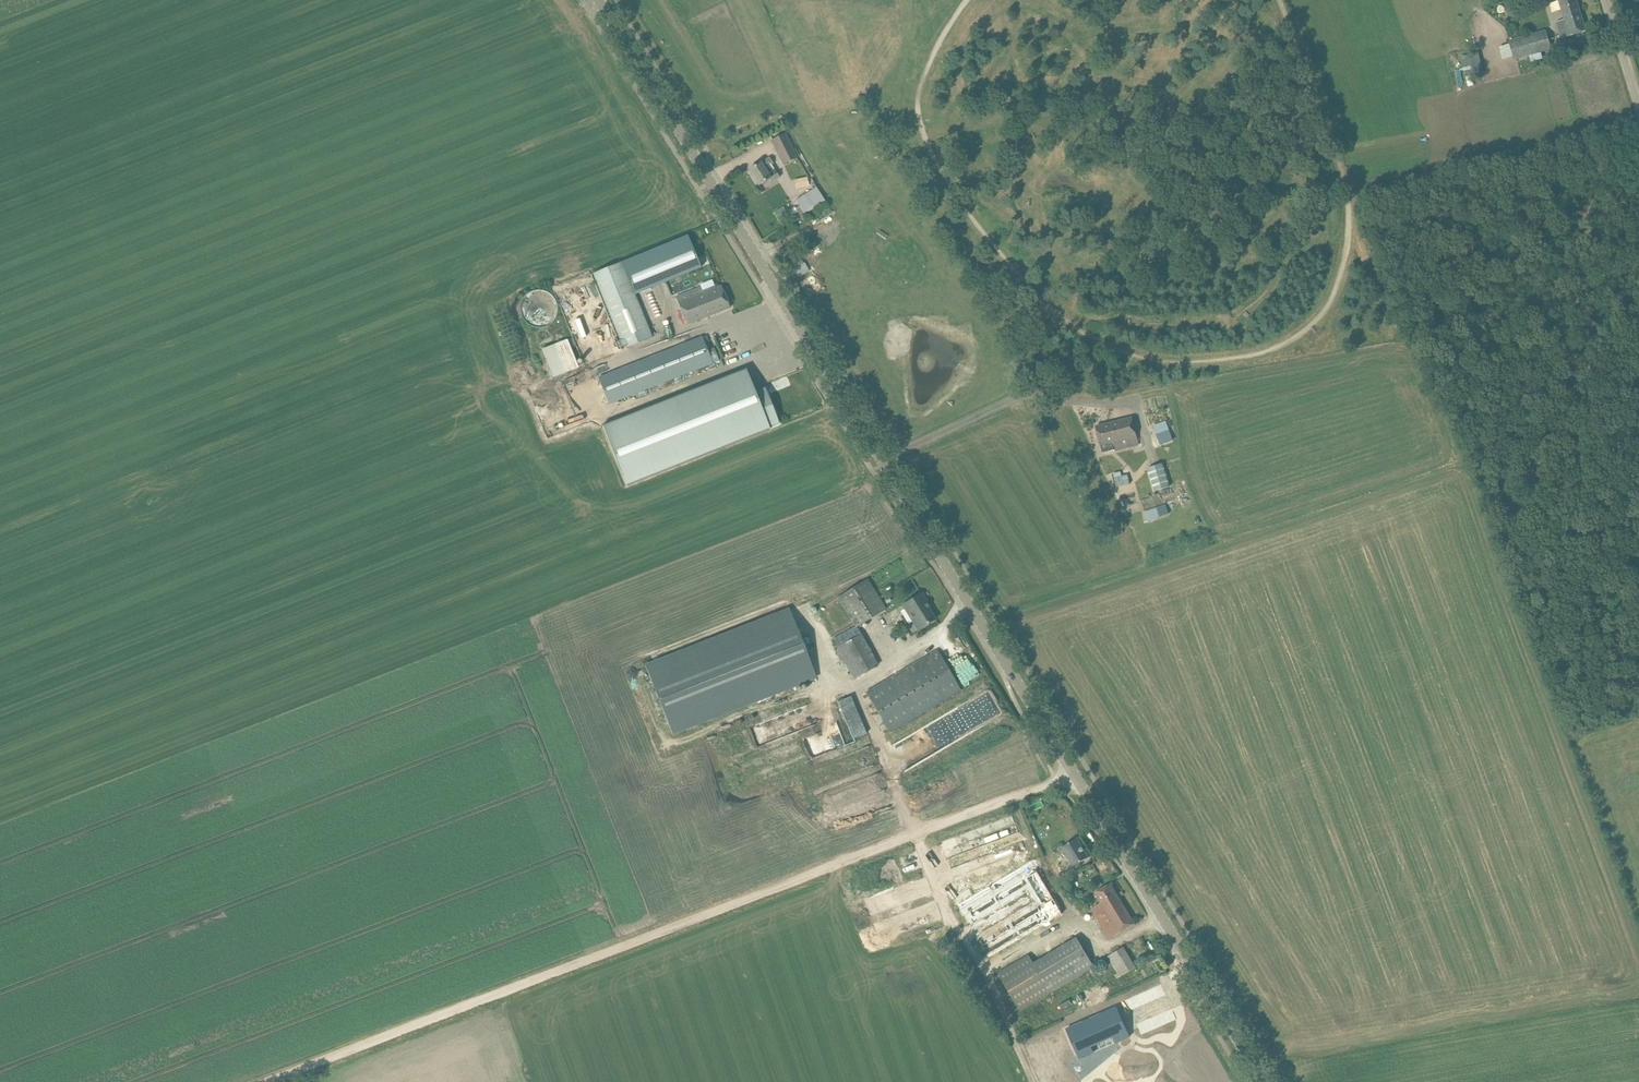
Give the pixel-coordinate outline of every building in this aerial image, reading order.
[(1575,34),(1586,31),(1576,0),(1558,0),(1564,20),(1555,22),(1561,39),(1575,34)] [(1538,34),(1509,41),(1514,60),(1543,52),(1538,34)] [(785,133),(771,141),(783,165),(797,157),(785,133)] [(772,182),(780,178),(771,165),(773,164),(769,157),(761,163),(760,163),(749,170),(759,185),(770,178),(772,182)] [(820,204),(824,202),(825,201),(816,187),(812,190),(796,200),(799,205),(787,213),(789,217),(797,212),(800,215),(804,212),(805,214),(820,204)] [(688,235),(622,262),(635,295),(701,268),(688,235)] [(627,347),(652,338),(635,295),(622,262),(593,274),(619,341),(618,341),(621,347),(626,345),(627,347)] [(800,285),(812,276),(805,267),(793,275),(800,285)] [(700,288),(676,298),(687,325),(720,312),(730,308),(721,287),(716,289),(715,287),(709,290),(709,292),(702,294),(700,288)] [(702,337),(598,378),(608,404),(719,360),(714,348),(707,350),(702,337)] [(554,344),(542,349),(553,378),(566,372),(554,344)] [(603,425),(627,486),(770,430),(769,428),(779,424),(765,388),(755,392),(746,369),(603,425)] [(567,408),(562,389),(544,395),(549,413),(567,408)] [(1132,418),(1096,427),(1100,444),(1102,453),(1114,450),(1139,444),(1132,418)] [(1169,430),(1166,422),(1153,426),(1157,434),(1169,430)] [(1163,463),(1148,468),(1155,491),(1170,486),(1163,463)] [(1113,474),(1116,487),(1130,484),(1128,475),(1121,476),(1120,472),(1113,474)] [(1168,514),(1165,506),(1145,513),(1147,521),(1168,514)] [(851,626),(884,611),(870,579),(836,594),(851,626)] [(922,594),(903,606),(918,630),(935,619),(928,607),(930,606),(922,594)] [(789,610),(646,666),(672,734),(815,677),(789,610)] [(833,640),(836,647),(835,647),(852,679),(876,667),(855,628),(833,640)] [(890,732),(961,690),(937,650),(866,693),(890,732)] [(849,696),(835,701),(851,739),(864,734),(849,696)] [(809,743),(813,754),(821,751),(817,740),(809,743)] [(1077,839),(1062,848),(1074,867),(1089,858),(1077,839)] [(1027,862),(951,900),(981,959),(1057,921),(1027,862)] [(1109,939),(1125,929),(1134,924),(1110,884),(1095,893),(1101,903),(1091,909),(1109,939)] [(1077,939),(1063,947),(1079,976),(1093,968),(1077,939)] [(1105,965),(1111,962),(1118,974),(1115,976),(1117,979),(1136,968),(1123,947),(1108,957),(1109,958),(1103,961),(1105,965)] [(1028,955),(998,973),(1019,1010),(1050,992),(1033,963),(1028,955)] [(1080,1023),(1067,1029),(1080,1059),(1130,1037),(1118,1011),(1104,1017),(1105,1019),(1083,1029),(1080,1023)]
